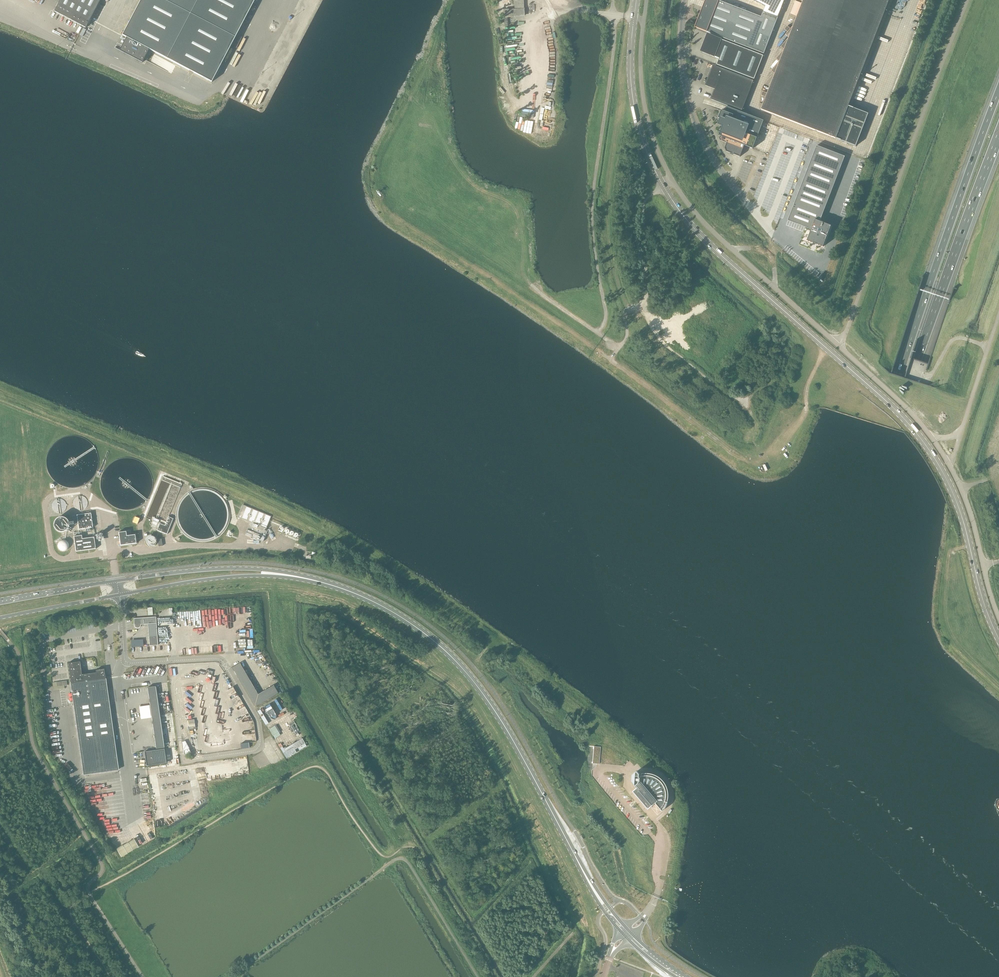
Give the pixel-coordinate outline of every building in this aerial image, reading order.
[(54,11),(86,28),(100,0),(60,0),(54,11)] [(119,51),(142,63),(149,49),(212,82),(255,0),(141,0),(122,35),(126,37),(119,51)] [(523,0),(513,0),(514,5),(513,6),(513,7),(513,8),(513,9),(514,10),(515,10),(524,10),(523,0)] [(699,14),(697,18),(700,20),(697,28),(764,54),(778,17),(763,11),(761,16),(719,0),(708,0),(702,15),(699,14)] [(780,10),(784,0),(753,0),(765,6),(766,4),(780,10)] [(793,25),(790,29),(787,26),(784,29),(787,32),(785,34),(789,37),(781,47),(784,50),(776,59),(779,62),(771,71),(775,74),(767,93),(763,91),(761,95),(766,97),(761,109),(856,146),(868,114),(848,106),(889,0),(803,0),(793,25)] [(765,6),(763,11),(777,17),(779,12),(780,10),(766,4),(765,6)] [(507,27),(507,19),(524,19),(524,11),(503,11),(504,28),(505,28),(505,27),(507,27)] [(715,57),(719,58),(717,65),(754,79),(763,55),(721,39),(709,34),(703,49),(702,52),(714,57),(715,57)] [(714,89),(710,99),(742,111),(754,80),(715,65),(714,65),(706,86),(714,89)] [(721,110),(718,118),(721,119),(721,121),(721,122),(722,124),(723,125),(724,125),(719,138),(720,140),(727,143),(725,148),(726,151),(730,153),(730,154),(731,154),(733,155),(734,154),(740,157),(744,145),(753,149),(764,120),(727,106),(725,112),(721,110)] [(823,247),(831,226),(820,221),(829,197),(840,170),(845,156),(816,145),(811,160),(804,179),(794,205),(788,220),(805,227),(811,229),(807,241),(813,243),(817,244),(816,245),(817,245),(817,244),(823,247)] [(886,386),(897,389),(902,395),(909,397),(910,393),(918,396),(922,384),(920,383),(925,366),(912,361),(906,379),(890,374),(886,386)] [(169,515),(182,484),(182,483),(182,484),(180,483),(181,482),(180,482),(179,483),(163,476),(147,515),(146,515),(147,516),(146,518),(151,520),(149,524),(151,525),(151,527),(155,529),(156,530),(157,527),(158,528),(157,530),(167,534),(173,518),(169,516),(170,516),(169,515)] [(88,502),(87,501),(87,500),(86,499),(86,498),(85,497),(84,497),(83,496),(82,496),(81,496),(80,496),(79,496),(78,496),(77,496),(76,497),(75,498),(74,499),(74,500),(73,500),(73,501),(73,502),(73,503),(72,503),(72,505),(73,505),(73,506),(74,506),(74,507),(75,508),(76,509),(77,510),(78,510),(79,510),(80,510),(81,510),(81,511),(82,510),(83,510),(84,510),(85,509),(86,508),(86,507),(87,507),(87,506),(87,505),(88,505),(88,504),(88,503),(88,502)] [(58,513),(59,513),(61,513),(62,513),(62,512),(63,512),(64,512),(64,511),(65,511),(65,510),(66,509),(66,508),(66,507),(66,506),(67,505),(67,504),(66,504),(66,503),(66,502),(65,502),(65,501),(64,501),(63,500),(62,499),(61,499),(60,499),(59,499),(58,499),(57,499),(56,499),(55,500),(54,500),(53,501),(53,502),(52,503),(52,504),(52,505),(52,506),(52,507),(52,508),(52,509),(53,510),(53,511),(54,511),(55,512),(56,513),(57,513),(58,513)] [(241,508),(237,519),(239,520),(240,518),(241,519),(246,521),(249,522),(249,523),(247,525),(249,526),(245,534),(245,535),(252,538),(252,537),(254,537),(253,539),(254,539),(256,540),(257,539),(260,540),(261,540),(261,539),(264,540),(265,536),(262,534),(263,532),(266,534),(268,534),(269,532),(267,531),(265,530),(271,516),(243,505),(242,504),(242,505),(243,506),(241,508)] [(79,529),(85,528),(93,527),(91,511),(81,512),(82,514),(77,515),(79,529)] [(57,530),(57,531),(57,530),(58,531),(59,531),(60,532),(61,532),(62,532),(63,532),(64,532),(64,531),(65,531),(66,530),(67,530),(67,529),(68,528),(68,527),(69,527),(69,526),(69,525),(74,524),(74,521),(69,522),(68,521),(68,520),(67,519),(66,518),(65,518),(64,517),(63,517),(62,517),(61,517),(60,517),(59,517),(58,517),(57,518),(57,519),(56,519),(56,520),(55,520),(55,521),(55,522),(54,522),(54,523),(54,524),(54,527),(55,527),(55,528),(55,529),(56,529),(56,530),(57,530)] [(280,525),(278,531),(298,539),(300,533),(280,525)] [(270,528),(266,530),(267,531),(267,532),(272,541),(276,539),(270,528)] [(119,532),(120,541),(120,545),(129,544),(129,545),(131,545),(131,544),(136,543),(135,534),(127,535),(126,531),(119,532)] [(96,549),(94,537),(82,538),(82,535),(74,536),(76,552),(96,549)] [(148,536),(147,545),(156,545),(156,536),(148,536)] [(68,549),(68,548),(69,548),(69,547),(69,546),(69,545),(69,544),(69,543),(68,542),(68,541),(67,541),(67,540),(66,540),(65,540),(64,539),(63,539),(62,540),(61,540),(60,540),(60,541),(59,541),(59,542),(58,542),(58,543),(58,544),(57,545),(58,546),(58,547),(58,548),(59,549),(59,550),(60,550),(61,551),(62,551),(63,551),(64,551),(65,551),(66,551),(67,550),(68,549)] [(134,624),(134,626),(135,627),(136,628),(137,628),(138,628),(139,627),(140,627),(141,625),(141,624),(148,624),(149,646),(158,645),(156,617),(147,617),(134,618),(134,624)] [(143,639),(131,640),(131,647),(144,647),(143,639)] [(70,683),(83,775),(119,770),(106,678),(104,669),(96,670),(96,672),(82,674),(80,661),(68,663),(71,683),(70,683)] [(258,694),(240,663),(232,667),(255,707),(278,693),(274,685),(258,694)] [(52,683),(53,691),(65,689),(64,685),(67,685),(67,681),(52,683)] [(164,748),(159,712),(156,686),(147,687),(152,722),(153,729),(156,749),(164,748)] [(278,698),(284,708),(286,707),(280,696),(278,698)] [(270,704),(264,707),(271,717),(271,718),(272,718),(273,719),(274,719),(275,719),(276,719),(276,718),(276,717),(276,716),(276,715),(276,714),(270,704)] [(139,707),(141,719),(151,718),(149,705),(139,707)] [(266,725),(269,723),(260,709),(257,711),(266,725)] [(275,739),(281,735),(279,733),(280,732),(276,725),(269,729),(275,739)] [(302,738),(284,749),(289,757),(307,746),(302,738)] [(185,741),(183,742),(184,750),(184,752),(184,755),(191,752),(190,750),(189,749),(185,741)] [(601,747),(594,746),(593,749),(592,763),(597,764),(599,764),(599,763),(601,747)] [(156,750),(144,751),(146,765),(167,763),(165,748),(156,750)] [(656,803),(662,811),(663,811),(664,809),(666,807),(667,806),(668,804),(668,803),(668,802),(668,800),(669,797),(669,794),(668,791),(668,788),(666,786),(665,783),(663,781),(662,779),(660,778),(657,776),(655,775),(652,774),(650,774),(648,774),(645,774),(642,774),(640,775),(637,771),(632,775),(632,782),(637,788),(633,792),(648,810),(656,803)] [(666,817),(661,821),(674,834),(679,830),(666,817)] [(117,848),(121,856),(139,847),(134,838),(117,848)]
